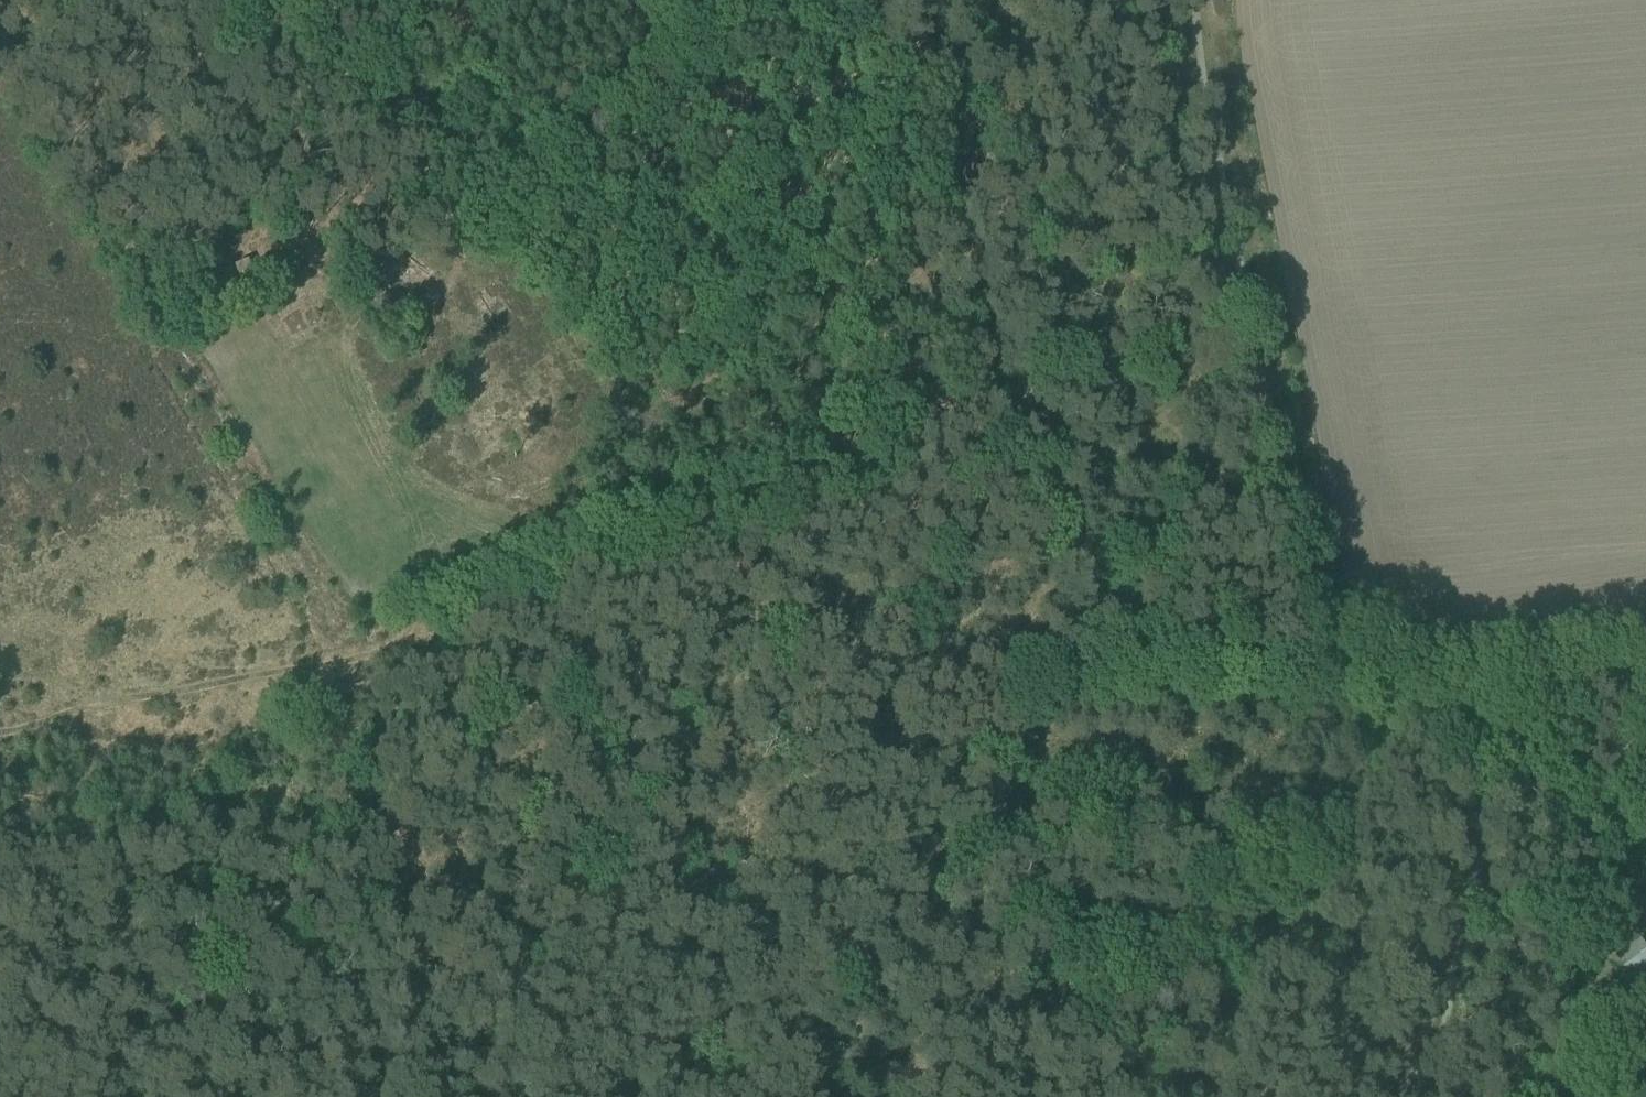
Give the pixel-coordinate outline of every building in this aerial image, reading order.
[(1634,916),(1645,934),(1645,908),(1634,916)]
